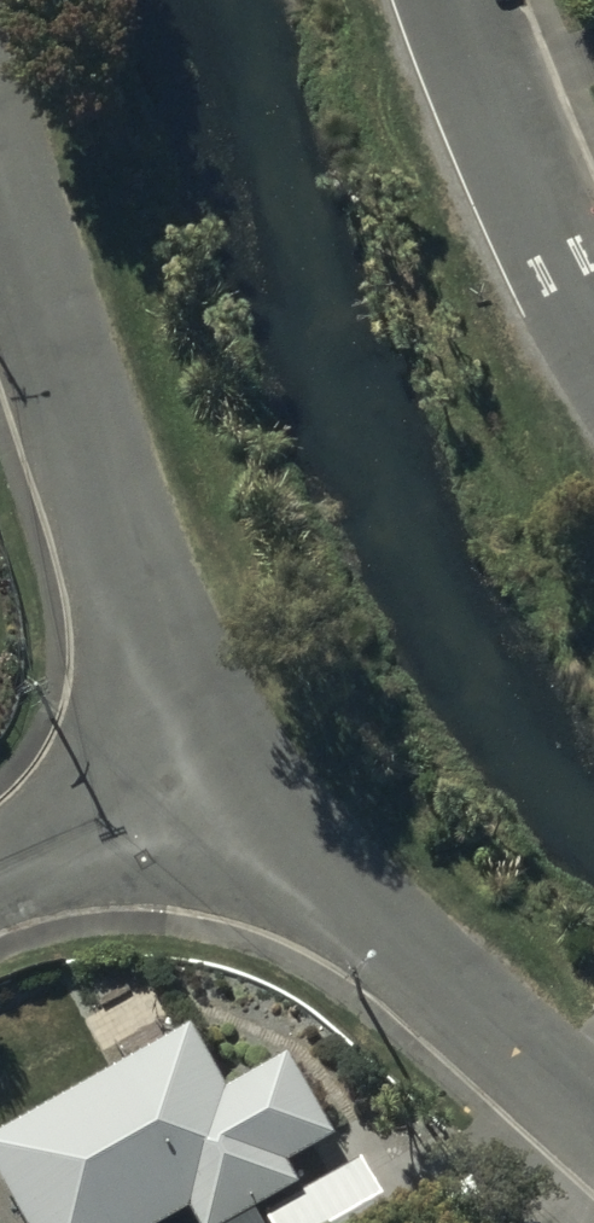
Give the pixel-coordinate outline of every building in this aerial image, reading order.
[(0,1149),(0,1188),(20,1222),(187,1222),(191,1221),(192,1222),(256,1222),(300,1199),(288,1178),(336,1151),(290,1068),(227,1103),(192,1041),(172,1052),(160,1031),(113,1057),(125,1079),(0,1149)] [(273,1222),(393,1222),(364,1172),(273,1222)]
